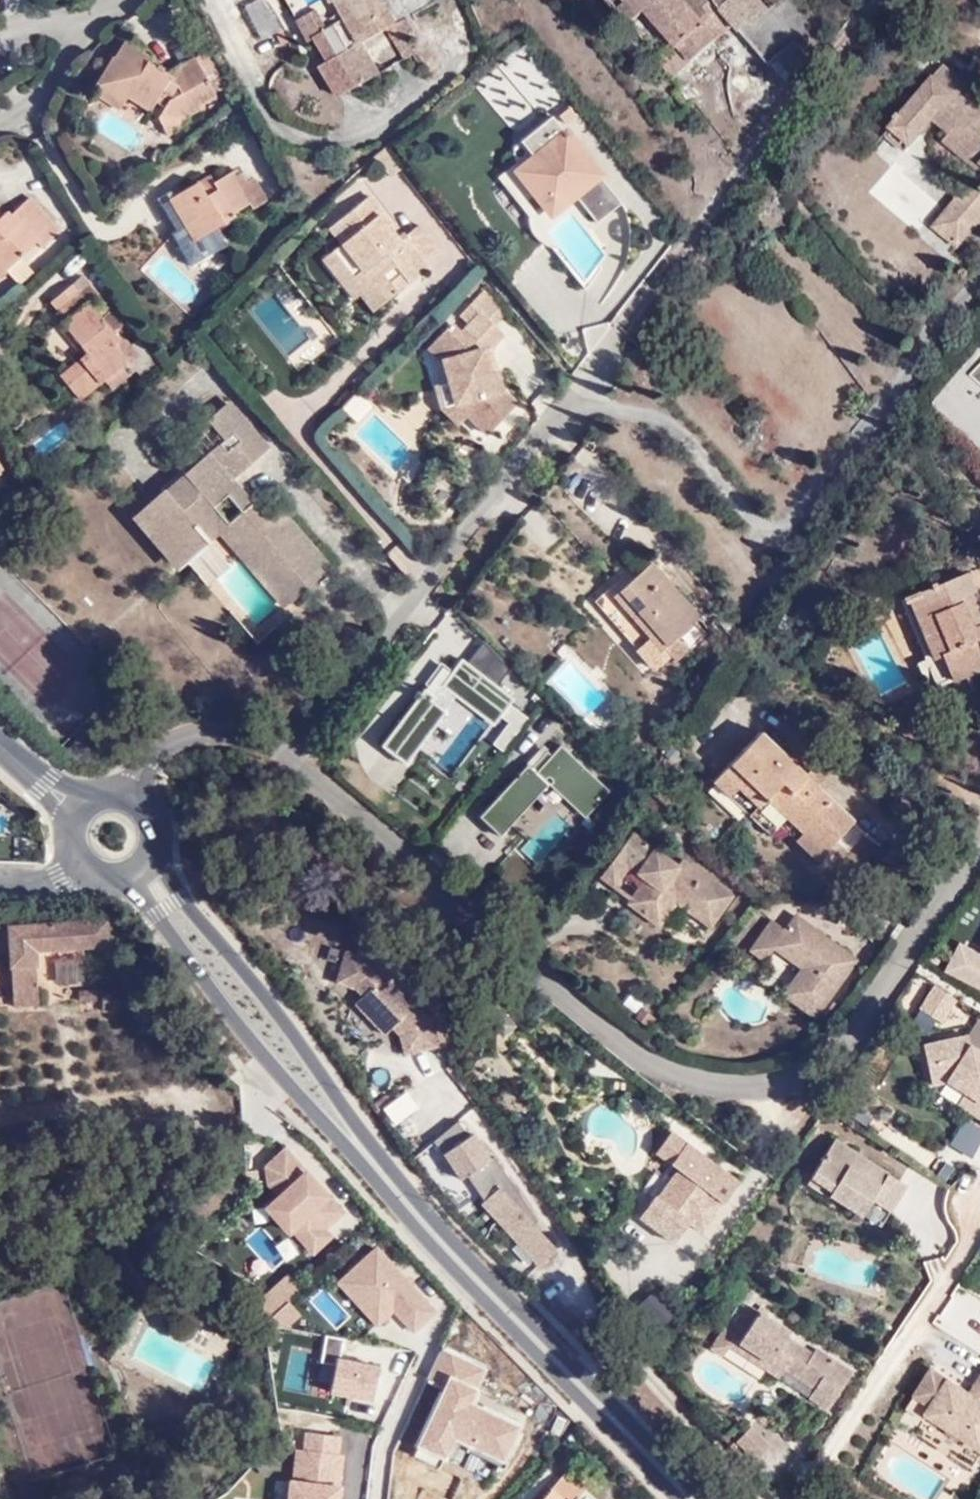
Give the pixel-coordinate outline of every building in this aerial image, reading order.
[(245,5),(258,41),(278,34),(266,0),(258,0),(245,5)] [(325,28),(312,1),(304,4),(301,0),(282,0),(303,41),(313,36),(325,61),(341,91),(375,73),(359,42),(382,30),(393,25),(380,0),(348,0),(348,2),(334,9),(339,19),(325,28)] [(334,9),(348,2),(348,0),(329,0),(334,9)] [(629,17),(646,7),(671,37),(655,50),(673,71),(718,33),(708,20),(723,9),(769,63),(798,39),(766,2),(760,6),(755,0),(614,0),(629,17)] [(401,20),(393,25),(382,30),(397,58),(407,52),(398,36),(407,31),(401,20)] [(121,70),(122,88),(155,105),(160,98),(169,103),(164,113),(179,137),(200,123),(198,119),(209,112),(207,109),(224,98),(201,60),(185,70),(190,80),(182,85),(172,81),(173,76),(142,60),(144,55),(123,45),(112,66),(121,70)] [(316,66),(331,96),(341,91),(325,61),(316,66)] [(121,70),(112,66),(108,64),(97,83),(127,100),(129,97),(151,110),(155,105),(122,88),(121,70)] [(958,80),(943,67),(883,138),(908,158),(937,124),(951,136),(946,142),(979,171),(979,97),(958,80)] [(958,80),(979,97),(979,87),(963,73),(958,80)] [(544,119),(516,141),(512,151),(512,161),(497,172),(530,215),(540,207),(543,211),(533,219),(527,223),(527,230),(529,237),(531,242),(536,248),(541,250),(548,253),(549,253),(553,249),(544,238),(557,228),(548,218),(571,200),(593,230),(619,209),(544,119)] [(497,172),(491,176),(527,223),(533,219),(543,211),(540,207),(530,215),(497,172)] [(208,175),(173,194),(192,223),(190,224),(179,231),(202,265),(221,253),(218,248),(233,239),(225,227),(240,217),(236,209),(249,201),(254,210),(268,203),(254,179),(245,184),(241,176),(236,178),(234,174),(214,186),(208,175)] [(972,182),(932,230),(959,252),(979,226),(979,188),(972,182)] [(9,267),(10,268),(41,242),(47,248),(69,230),(41,196),(21,212),(17,208),(5,217),(0,216),(0,256),(9,267)] [(382,217),(370,202),(335,229),(347,246),(341,252),(332,259),(365,300),(360,304),(374,322),(399,300),(390,288),(401,279),(411,290),(432,274),(426,265),(407,242),(400,246),(379,220),(382,217)] [(347,246),(335,229),(328,234),(341,252),(347,246)] [(421,231),(407,242),(426,265),(438,254),(421,231)] [(0,256),(0,272),(1,273),(9,267),(0,256)] [(365,300),(332,259),(321,268),(354,309),(360,304),(365,300)] [(390,288),(399,300),(411,290),(401,279),(390,288)] [(81,400),(107,378),(129,361),(132,366),(143,357),(120,328),(116,330),(93,301),(89,304),(78,291),(59,306),(68,319),(64,322),(88,353),(60,375),(81,400)] [(463,323),(471,332),(482,320),(494,332),(508,318),(488,298),(463,323)] [(444,366),(451,390),(457,410),(470,423),(489,442),(518,411),(505,398),(492,357),(505,343),(494,332),(482,320),(471,332),(462,340),(453,332),(432,355),(444,366)] [(129,361),(107,378),(115,388),(136,372),(132,366),(129,361)] [(470,423),(457,410),(451,390),(441,393),(449,423),(460,432),(470,423)] [(216,537),(230,525),(292,596),(324,568),(278,515),(266,526),(224,480),(261,446),(224,405),(206,421),(221,440),(128,520),(173,573),(216,537)] [(8,490),(0,478),(0,496),(8,490)] [(236,561),(275,608),(292,596),(230,525),(216,537),(236,561)] [(700,617),(652,563),(632,580),(610,599),(632,625),(620,635),(652,671),(667,659),(674,665),(689,652),(676,636),(700,617)] [(592,605),(620,635),(632,625),(610,599),(632,580),(627,575),(592,605)] [(914,631),(935,622),(950,656),(944,658),(957,687),(979,677),(979,632),(978,633),(965,601),(974,598),(966,581),(904,608),(914,631)] [(979,632),(979,600),(978,596),(974,598),(965,601),(978,633),(979,632)] [(935,622),(914,631),(929,665),(944,658),(950,656),(935,622)] [(434,682),(391,738),(415,756),(427,740),(446,754),(474,718),(455,704),(440,693),(451,678),(503,718),(523,691),(471,652),(460,667),(452,661),(435,683),(434,682)] [(919,671),(931,699),(957,687),(944,658),(929,665),(919,671)] [(565,660),(545,682),(586,718),(606,696),(565,660)] [(840,846),(868,813),(831,781),(801,754),(770,727),(726,777),(763,810),(772,801),(795,821),(804,813),(840,846)] [(553,772),(594,811),(618,784),(570,738),(560,748),(557,751),(551,746),(539,759),(535,756),(487,807),(511,830),(522,818),(538,833),(565,805),(548,789),(554,782),(549,777),(553,772)] [(551,746),(557,751),(560,748),(555,743),(551,746)] [(809,746),(801,754),(831,781),(839,772),(809,746)] [(772,801),(763,810),(787,831),(795,821),(772,801)] [(795,821),(832,855),(840,846),(804,813),(795,821)] [(744,892),(716,872),(711,878),(690,864),(644,830),(611,871),(625,881),(640,863),(656,875),(638,899),(668,920),(687,898),(721,923),(744,892)] [(711,878),(716,872),(696,857),(690,864),(711,878)] [(120,914),(107,915),(107,942),(120,941),(120,914)] [(796,935),(823,957),(817,966),(797,992),(829,1015),(870,958),(812,914),(800,927),(787,917),(763,948),(778,958),(788,944),(796,935)] [(107,915),(10,919),(12,965),(38,964),(37,946),(107,942),(107,915)] [(796,935),(788,944),(817,966),(823,957),(796,935)] [(961,946),(948,972),(979,988),(979,956),(961,946)] [(377,961),(349,952),(340,984),(359,990),(366,997),(359,1004),(389,1035),(396,1029),(406,1040),(410,1056),(442,1049),(435,1021),(377,961)] [(137,981),(126,957),(118,962),(125,977),(122,987),(81,987),(81,999),(130,997),(137,981)] [(82,982),(81,958),(53,958),(53,982),(82,982)] [(13,981),(39,979),(38,964),(12,965),(13,981)] [(14,1002),(40,1001),(39,979),(13,981),(14,1002)] [(943,1027),(954,999),(928,988),(917,1016),(943,1027)] [(971,1041),(968,1031),(925,1040),(934,1080),(948,1077),(966,1087),(979,1094),(979,1045),(971,1041)] [(966,1087),(959,1099),(979,1112),(979,1094),(966,1087)] [(735,1167),(681,1126),(664,1148),(685,1165),(666,1193),(663,1192),(647,1213),(682,1239),(699,1218),(710,1227),(731,1198),(720,1190),(735,1167)] [(493,1200),(549,1263),(568,1246),(551,1228),(543,1220),(549,1217),(506,1153),(502,1155),(485,1130),(455,1151),(471,1176),(479,1171),(497,1197),(493,1200)] [(861,1146),(840,1133),(814,1176),(873,1212),(884,1195),(901,1205),(916,1180),(878,1157),(870,1169),(853,1159),(861,1146)] [(348,1212),(286,1147),(265,1167),(267,1186),(275,1197),(264,1207),(289,1237),(294,1234),(314,1255),(337,1237),(330,1228),(348,1212)] [(554,1225),(549,1217),(543,1220),(551,1228),(554,1225)] [(438,1310),(379,1244),(334,1284),(376,1331),(396,1313),(413,1333),(438,1310)] [(288,1303),(302,1291),(288,1275),(257,1302),(282,1332),(300,1317),(288,1303)] [(657,1291),(639,1308),(660,1330),(678,1313),(657,1291)] [(783,1358),(779,1365),(791,1373),(797,1364),(827,1383),(822,1391),(842,1403),(865,1364),(828,1341),(825,1347),(799,1331),(801,1325),(762,1302),(744,1328),(752,1335),(751,1338),(783,1358)] [(751,1338),(752,1335),(744,1328),(734,1323),(721,1343),(752,1363),(760,1353),(779,1365),(783,1358),(751,1338)] [(488,1370),(443,1349),(428,1383),(441,1389),(415,1448),(449,1463),(458,1442),(509,1465),(527,1425),(477,1402),(481,1393),(478,1392),(488,1370)] [(373,1407),(382,1367),(337,1357),(329,1397),(373,1407)] [(930,1367),(903,1408),(979,1453),(979,1377),(969,1393),(930,1367)] [(761,1418),(746,1434),(765,1454),(781,1438),(761,1418)] [(306,1434),(303,1451),(298,1451),(294,1481),(290,1480),(288,1498),(343,1498),(344,1486),(339,1486),(343,1458),(339,1457),(341,1438),(306,1434)] [(564,1468),(532,1498),(573,1498),(572,1498),(584,1487),(564,1468)]
